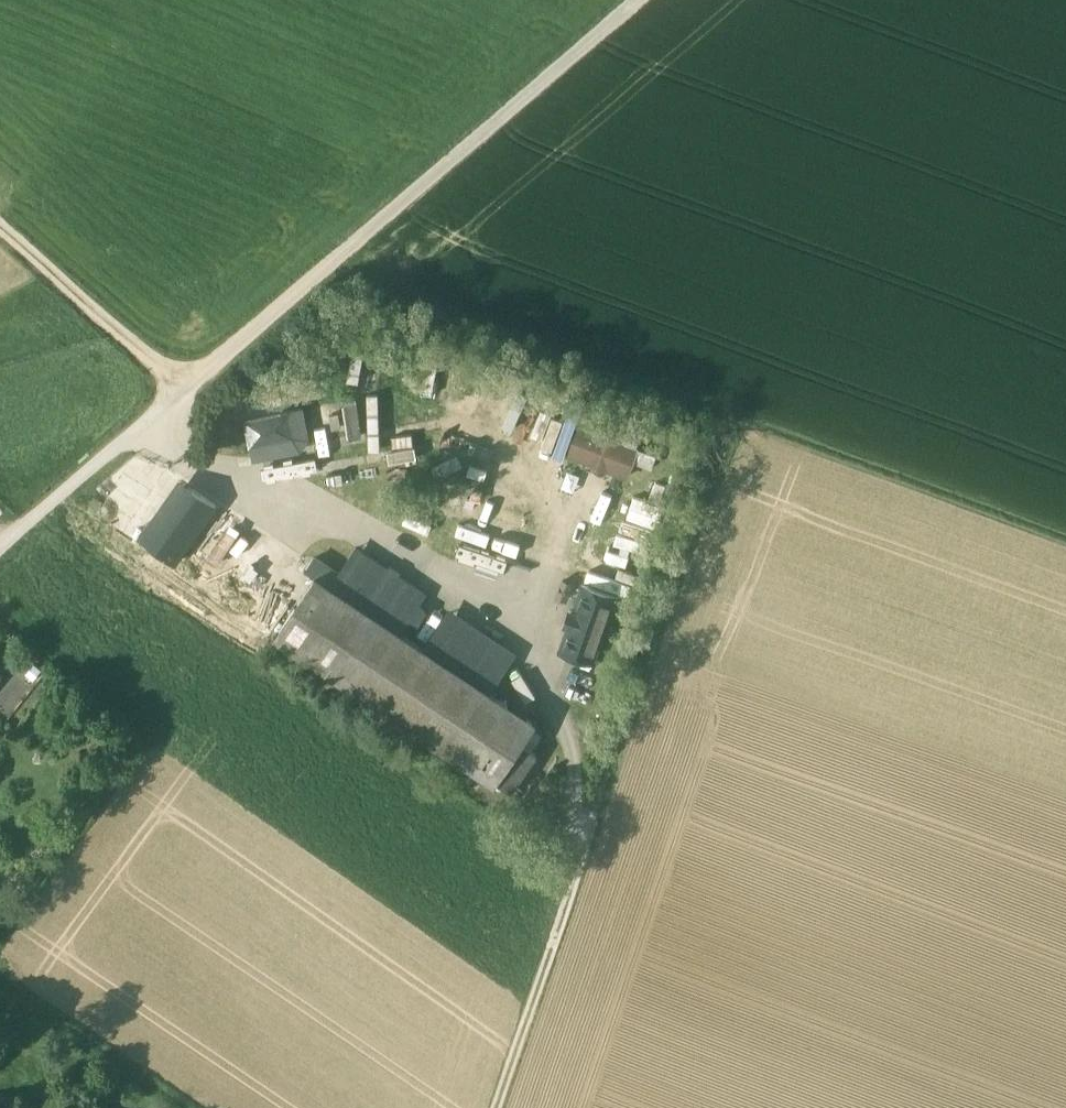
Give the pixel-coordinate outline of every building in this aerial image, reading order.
[(468,413),(476,386),(443,376),(435,404),(468,413)] [(276,403),(239,410),(242,425),(279,418),(276,403)] [(279,418),(242,425),(248,456),(303,445),(297,414),(279,418)] [(639,450),(580,426),(568,455),(628,479),(639,450)] [(393,443),(394,456),(428,451),(426,439),(393,443)] [(129,518),(145,506),(139,499),(162,481),(140,452),(101,482),(129,518)] [(284,455),(254,457),(256,486),(311,482),(311,469),(285,471),(284,455)] [(188,538),(213,502),(187,485),(163,521),(188,538)] [(483,502),(480,517),(507,523),(510,508),(483,502)] [(500,567),(511,536),(452,516),(448,528),(440,525),(433,544),(500,567)] [(226,574),(247,522),(233,517),(211,569),(226,574)] [(418,606),(358,566),(343,589),(403,629),(418,606)] [(536,723),(316,576),(276,634),(469,763),(496,782),(497,780),(523,743),(536,723)] [(616,598),(585,588),(578,608),(608,619),(616,598)] [(608,619),(578,608),(563,650),(593,661),(608,619)] [(504,663),(444,624),(429,647),(488,686),(504,663)] [(276,634),(275,633),(267,644),(461,774),(469,763),(276,634)] [(537,753),(523,743),(497,780),(512,790),(537,753)]
